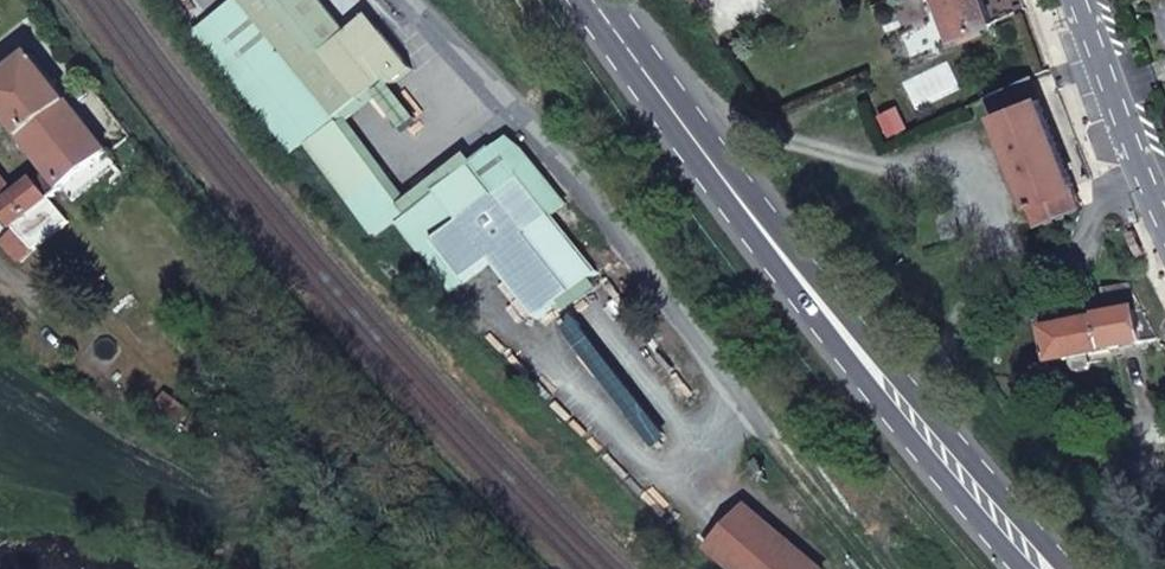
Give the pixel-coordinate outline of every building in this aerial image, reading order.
[(321,0),(241,0),(338,121),(386,82),(391,88),(414,70),(370,15),(348,33),(321,0)] [(944,0),(935,0),(950,41),(958,38),(944,0)] [(985,0),(944,0),(958,38),(994,22),(985,0)] [(33,55),(0,81),(0,108),(64,190),(110,153),(33,55)] [(1084,204),(1033,75),(989,96),(1041,221),(1084,204)] [(409,214),(341,123),(311,146),(378,237),(409,214)] [(120,165),(110,153),(64,190),(73,202),(120,165)] [(599,272),(521,176),(498,194),(474,164),(437,193),(461,223),(435,243),(466,280),(468,282),(494,262),(539,320),(599,272)] [(37,182),(16,198),(0,179),(0,214),(35,251),(70,222),(62,212),(52,200),(51,200),(37,182)] [(73,202),(64,190),(51,200),(52,200),(62,212),(73,202)] [(461,223),(437,193),(400,224),(424,252),(435,243),(461,223)] [(435,243),(424,252),(454,289),(466,280),(435,243)] [(1099,290),(1105,318),(1099,319),(1099,316),(1068,322),(1069,326),(1044,331),(1050,362),(1071,358),(1072,366),(1078,370),(1087,369),(1090,363),(1088,355),(1108,351),(1108,349),(1162,338),(1127,283),(1099,290)] [(763,470),(754,461),(747,467),(756,477),(763,470)] [(745,509),(708,553),(726,568),(812,568),(745,509)]
